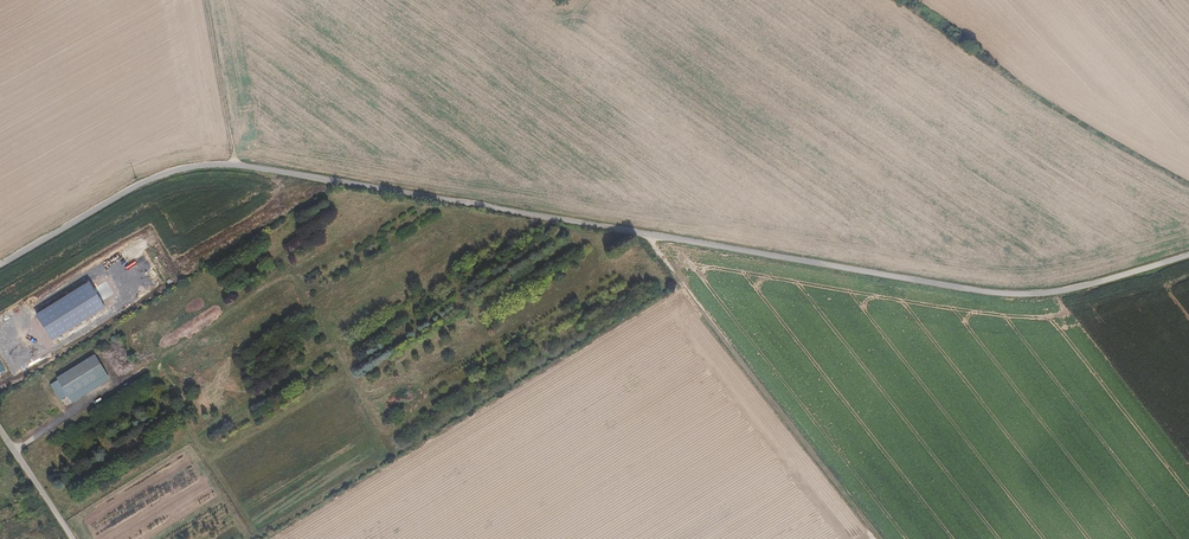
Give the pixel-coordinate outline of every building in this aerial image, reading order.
[(71,400),(110,379),(96,353),(56,375),(58,379),(50,383),(59,400),(69,395),(71,400)] [(0,512),(0,521),(10,517),(7,509),(0,512)]
